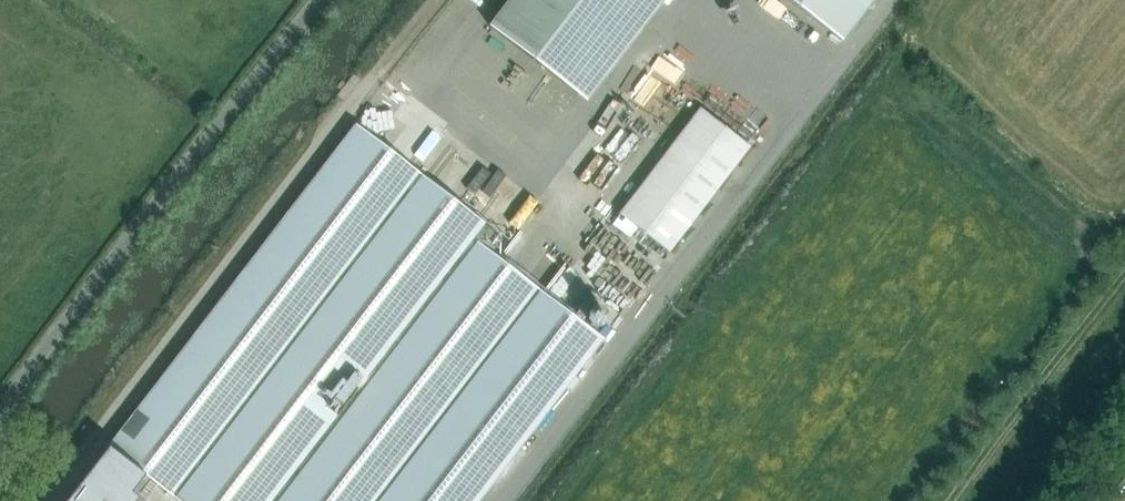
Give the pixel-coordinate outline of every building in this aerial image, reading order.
[(578,93),(649,0),(509,0),(490,26),(578,93)] [(842,40),(873,0),(789,0),(842,40)] [(750,146),(700,108),(620,214),(670,252),(750,146)] [(140,497),(133,492),(145,475),(179,500),(477,500),(601,338),(491,254),(501,240),(485,227),(353,126),(276,227),(109,447),(67,500),(137,500),(140,497)] [(476,204),(512,229),(522,213),(487,189),(476,204)] [(611,267),(594,283),(611,301),(628,285),(611,267)]
